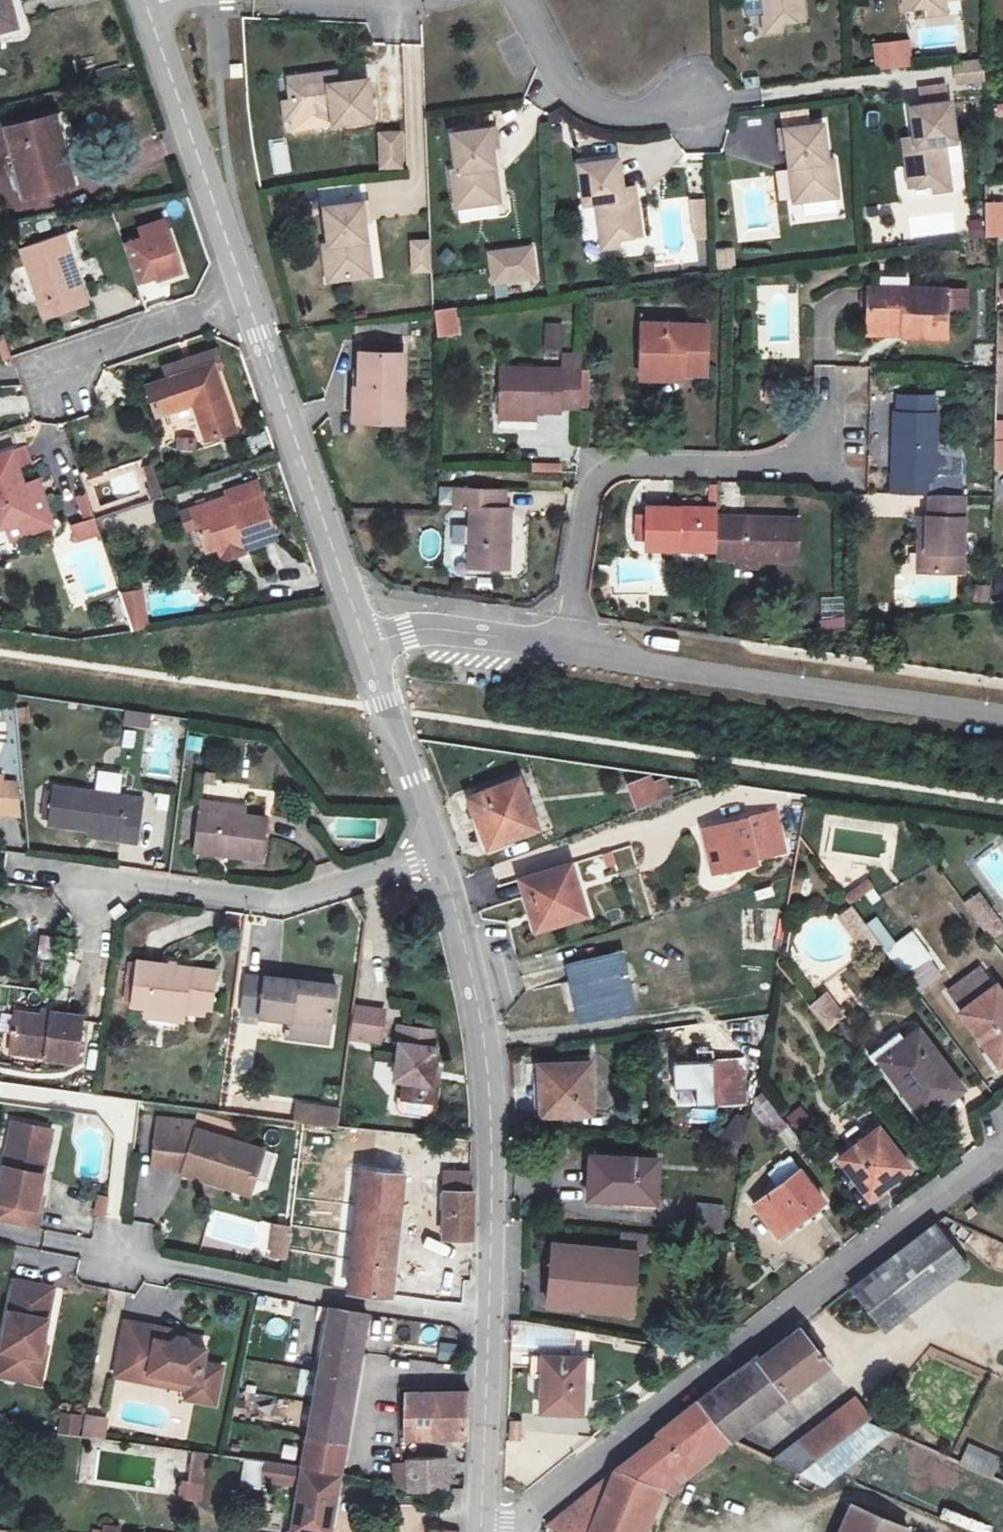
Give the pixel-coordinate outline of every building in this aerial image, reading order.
[(740,4),(752,3),(756,42),(772,40),(795,37),(791,0),(740,0),(740,4)] [(897,32),(920,31),(937,30),(935,0),(894,0),(897,32)] [(937,30),(920,31),(920,39),(937,38),(937,30)] [(772,40),(756,42),(757,49),(773,48),(772,40)] [(982,60),(952,62),(953,88),(984,86),(982,60)] [(316,85),(309,87),(311,98),(318,97),(316,85)] [(273,115),(275,132),(314,127),(315,138),(355,132),(349,92),(318,97),(311,98),(309,87),(270,93),(273,115)] [(969,88),(944,90),(945,108),(970,106),(969,88)] [(273,115),(265,117),(268,133),(275,132),(273,115)] [(895,170),(884,171),(887,210),(910,208),(927,207),(927,202),(936,201),(941,196),(939,166),(935,167),(931,127),(891,131),(894,161),(895,170)] [(403,169),(401,131),(376,131),(377,170),(403,169)] [(477,156),(475,137),(431,141),(435,178),(430,179),(433,215),(471,211),(467,177),(473,176),(471,156),(477,156)] [(0,150),(0,153),(16,219),(60,209),(44,139),(0,150)] [(805,182),(802,145),(759,149),(760,167),(766,167),(768,186),(774,186),(777,221),(814,217),(811,181),(805,182)] [(894,161),(883,163),(884,171),(895,170),(894,161)] [(597,173),(558,177),(562,216),(573,215),(577,254),(594,252),(617,250),(613,210),(602,211),(601,204),(597,173)] [(467,177),(471,211),(476,211),(473,176),(467,177)] [(774,186),(768,186),(771,222),(777,221),(774,186)] [(704,258),(703,199),(662,199),(663,259),(704,258)] [(983,202),(983,220),(969,220),(969,238),(1002,237),(1002,202),(983,202)] [(601,204),(602,211),(613,210),(612,203),(601,204)] [(346,225),(345,206),(301,211),(305,247),(299,248),(303,284),(340,281),(337,245),(343,245),(341,225),(346,225)] [(927,207),(910,208),(911,216),(928,214),(927,207)] [(429,240),(408,240),(409,274),(430,273),(429,240)] [(134,251),(137,261),(161,252),(158,243),(134,251)] [(340,281),(346,280),(343,245),(337,245),(340,281)] [(534,246),(485,249),(488,286),(537,283),(534,246)] [(137,261),(117,267),(130,305),(150,299),(151,302),(175,294),(161,252),(137,261)] [(594,252),(577,254),(578,262),(595,260),(594,252)] [(57,259),(10,275),(34,343),(80,325),(57,259)] [(847,300),(842,337),(876,342),(875,350),(874,354),(918,357),(922,308),(847,300)] [(442,334),(443,322),(432,322),(431,334),(442,334)] [(532,325),(531,350),(545,351),(547,326),(532,325)] [(694,378),(697,329),(636,326),(631,368),(668,373),(670,377),(694,378)] [(391,352),(392,337),(352,336),(351,348),(391,352)] [(389,425),(391,352),(351,348),(350,365),(337,363),(338,420),(389,425)] [(566,412),(571,355),(549,353),(546,370),(487,367),(485,411),(522,415),(543,417),(544,411),(566,412)] [(668,383),(670,377),(668,373),(631,368),(629,380),(668,383)] [(148,388),(152,399),(197,385),(203,382),(200,371),(148,388)] [(152,399),(135,406),(145,438),(180,425),(193,458),(219,448),(197,385),(152,399)] [(485,411),(485,419),(521,423),(522,415),(485,411)] [(910,486),(917,425),(870,421),(865,485),(910,486)] [(515,460),(515,467),(543,469),(544,462),(515,460)] [(150,498),(161,495),(151,465),(141,468),(150,498)] [(40,536),(23,492),(8,498),(0,479),(0,552),(40,536)] [(487,497),(488,482),(440,479),(438,499),(451,502),(449,555),(492,559),(497,498),(487,497)] [(86,483),(74,489),(77,497),(90,493),(86,483)] [(700,514),(700,510),(627,501),(627,508),(617,508),(615,536),(625,536),(625,548),(660,551),(663,541),(699,546),(700,514)] [(939,509),(908,506),(906,527),(901,526),(898,562),(888,562),(887,585),(933,589),(939,509)] [(699,546),(698,564),(711,565),(714,561),(741,563),(739,569),(776,572),(780,523),(700,514),(699,546)] [(195,573),(207,567),(232,558),(236,571),(265,560),(250,516),(216,528),(213,518),(178,531),(195,573)] [(1000,531),(993,523),(982,531),(988,539),(1000,531)] [(1000,531),(988,539),(981,544),(979,562),(999,589),(1002,586),(1002,528),(1000,531)] [(83,529),(60,537),(65,551),(88,544),(83,529)] [(210,580),(236,571),(232,558),(207,567),(210,580)] [(714,561),(711,565),(711,574),(739,576),(739,569),(741,563),(714,561)] [(133,602),(109,606),(119,635),(136,633),(133,602)] [(136,633),(119,635),(122,643),(137,641),(136,633)] [(518,822),(502,772),(457,788),(465,811),(473,808),(481,833),(518,822)] [(641,793),(633,774),(614,780),(621,800),(641,793)] [(28,833),(68,838),(95,842),(94,849),(115,852),(120,819),(103,817),(104,806),(32,798),(32,803),(28,828),(28,833)] [(32,803),(25,802),(22,827),(28,828),(32,803)] [(779,849),(769,813),(739,818),(749,855),(779,849)] [(244,824),(179,817),(175,857),(239,866),(244,824)] [(66,846),(94,849),(95,842),(68,838),(66,846)] [(573,911),(556,857),(505,871),(516,903),(523,902),(531,926),(573,911)] [(860,887),(839,904),(843,909),(865,893),(860,887)] [(1002,930),(1002,924),(978,891),(961,904),(989,941),(1002,930)] [(852,906),(836,916),(858,949),(873,939),(852,906)] [(904,943),(882,960),(899,982),(921,965),(904,943)] [(631,999),(613,947),(573,959),(590,1012),(631,999)] [(921,965),(899,982),(909,994),(931,978),(921,965)] [(193,977),(115,967),(107,1012),(162,1021),(165,1013),(187,1018),(193,977)] [(235,1024),(266,1028),(305,1033),(312,994),(241,985),(235,1024)] [(993,989),(957,1013),(994,1068),(1002,1062),(1002,1003),(993,989)] [(826,991),(807,1006),(825,1030),(845,1015),(826,991)] [(356,1008),(327,1004),(323,1035),(352,1039),(356,1008)] [(25,1057),(23,1061),(56,1067),(63,1023),(25,1018),(23,1024),(0,1020),(0,1052),(25,1057)] [(411,1026),(373,1022),(368,1072),(376,1074),(375,1094),(411,1098),(411,1026)] [(303,1047),(305,1033),(266,1028),(263,1041),(303,1047)] [(957,1089),(914,1032),(870,1064),(889,1090),(896,1084),(920,1117),(957,1089)] [(741,1077),(737,1034),(689,1038),(690,1078),(741,1077)] [(23,1061),(25,1057),(0,1052),(0,1066),(23,1069),(23,1061)] [(584,1104),(584,1056),(537,1055),(536,1102),(584,1104)] [(337,1127),(340,1106),(296,1101),(294,1122),(337,1127)] [(802,1106),(786,1113),(796,1137),(812,1130),(802,1106)] [(0,1126),(0,1228),(13,1230),(17,1210),(12,1209),(14,1197),(18,1175),(11,1173),(19,1129),(0,1126)] [(903,1163),(875,1128),(837,1158),(863,1194),(903,1163)] [(26,1130),(19,1129),(11,1173),(18,1175),(26,1130)] [(168,1134),(130,1130),(126,1167),(157,1171),(156,1173),(190,1183),(193,1173),(227,1183),(237,1148),(169,1129),(168,1134)] [(652,1138),(584,1137),(583,1180),(652,1181),(652,1138)] [(379,1170),(337,1166),(334,1193),(324,1289),(366,1294),(379,1170)] [(819,1204),(794,1170),(746,1206),(772,1239),(819,1204)] [(227,1183),(193,1173),(190,1183),(224,1193),(227,1183)] [(719,1176),(695,1175),(695,1208),(719,1208),(719,1176)] [(446,1188),(418,1188),(417,1234),(445,1235),(446,1188)] [(96,1193),(91,1215),(105,1218),(110,1196),(96,1193)] [(979,1207),(968,1196),(955,1207),(964,1219),(979,1207)] [(646,1212),(618,1210),(613,1240),(545,1229),(537,1284),(611,1296),(619,1241),(632,1243),(641,1244),(646,1212)] [(269,1257),(289,1259),(292,1225),(272,1223),(269,1257)] [(971,1266),(938,1223),(897,1255),(931,1298),(971,1266)] [(267,1227),(251,1225),(248,1255),(264,1257),(267,1227)] [(632,1243),(619,1241),(611,1296),(623,1298),(632,1243)] [(931,1298),(897,1255),(855,1286),(888,1331),(931,1298)] [(0,1285),(0,1382),(20,1386),(25,1359),(21,1358),(23,1346),(34,1291),(0,1285)] [(344,1314),(307,1307),(279,1469),(319,1475),(344,1314)] [(138,1329),(105,1324),(95,1378),(128,1383),(129,1374),(178,1383),(175,1401),(195,1405),(202,1367),(183,1364),(185,1350),(170,1347),(165,1339),(158,1338),(150,1343),(136,1341),(138,1329)] [(699,1403),(725,1432),(732,1440),(830,1364),(801,1327),(761,1359),(758,1356),(699,1403)] [(161,1333),(138,1329),(136,1341),(150,1343),(158,1338),(165,1339),(161,1333)] [(585,1357),(532,1353),(530,1377),(542,1378),(541,1412),(581,1415),(585,1357)] [(129,1374),(128,1383),(168,1391),(167,1399),(175,1401),(178,1383),(129,1374)] [(443,1389),(380,1393),(381,1435),(442,1435),(443,1389)] [(778,1462),(803,1474),(822,1459),(872,1421),(876,1416),(859,1397),(778,1462)] [(558,1531),(648,1531),(664,1496),(671,1481),(677,1471),(725,1432),(699,1403),(658,1435),(661,1438),(614,1475),(549,1529),(558,1531)] [(59,1411),(57,1434),(80,1436),(82,1413),(59,1411)] [(519,1423),(509,1422),(508,1432),(520,1433),(519,1423)] [(957,1464),(990,1479),(1000,1457),(967,1442),(957,1464)] [(186,1456),(171,1455),(167,1486),(182,1488),(186,1456)] [(836,1467),(822,1459),(803,1474),(823,1483),(836,1467)] [(422,1461),(382,1461),(383,1465),(384,1465),(385,1491),(422,1490),(422,1461)] [(243,1464),(240,1483),(277,1488),(270,1531),(309,1531),(319,1475),(279,1469),(243,1464)] [(841,1531),(910,1531),(911,1529),(852,1504),(841,1531)]
